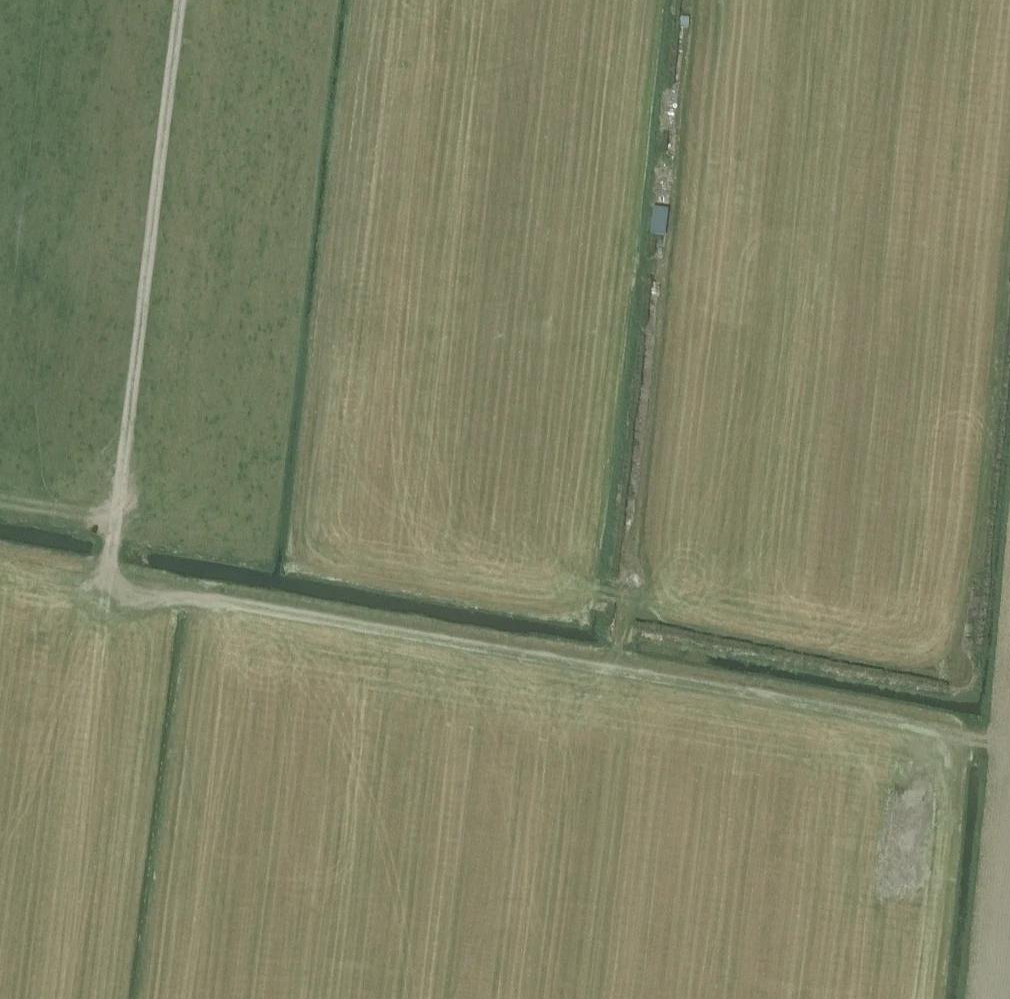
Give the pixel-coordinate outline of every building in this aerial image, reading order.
[(653,208),(652,235),(668,236),(669,209),(653,208)]
